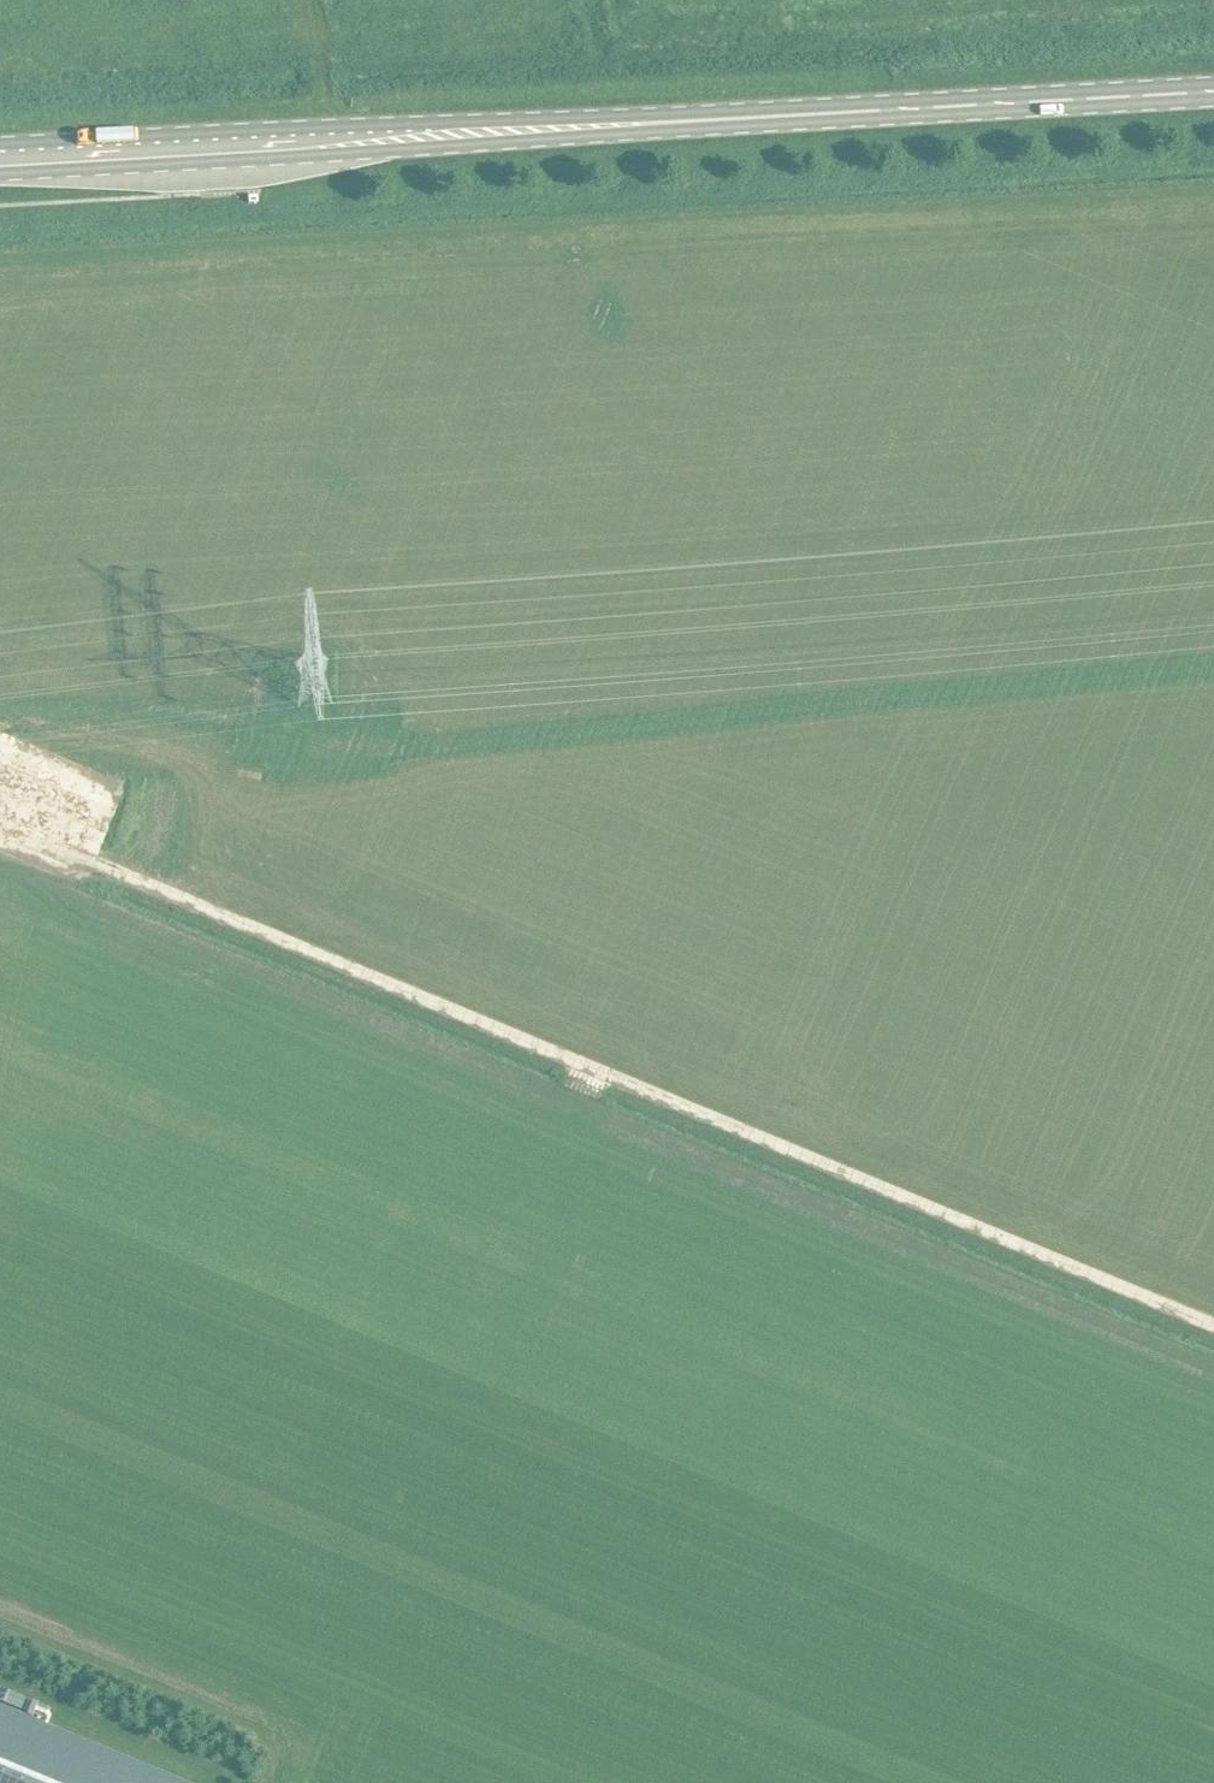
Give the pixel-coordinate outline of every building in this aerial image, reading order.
[(2,1688),(0,1694),(0,1700),(42,1718),(47,1707),(2,1688)] [(0,1707),(0,1782),(182,1782),(0,1707)]
